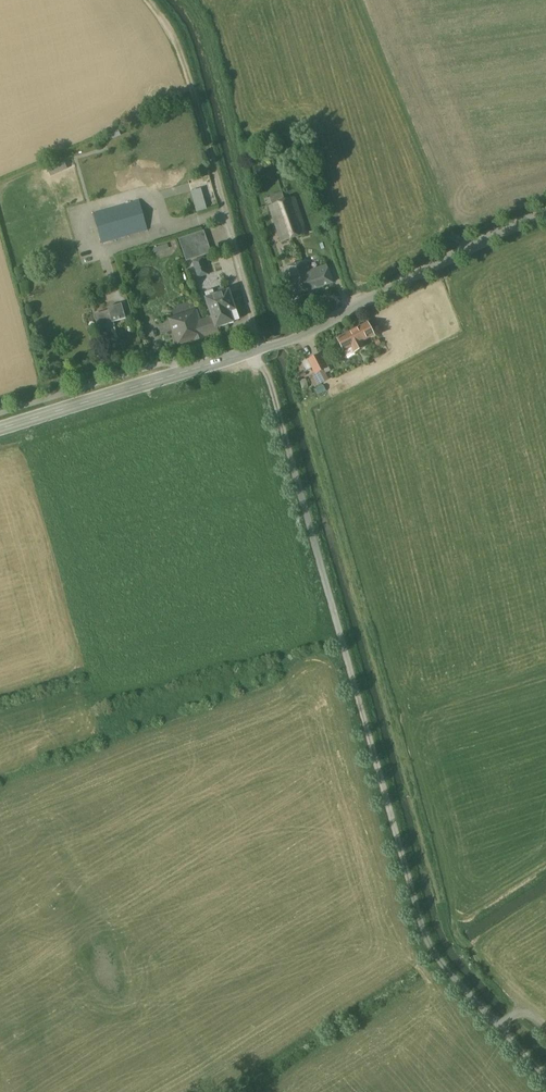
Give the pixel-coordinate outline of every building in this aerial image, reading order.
[(53,177),(70,170),(65,160),(48,167),(53,177)] [(197,212),(208,210),(204,188),(193,190),(197,212)] [(295,197),(282,201),(295,239),(308,235),(295,197)] [(295,239),(282,201),(268,207),(281,243),(295,239)] [(96,213),(104,243),(136,235),(135,232),(145,229),(138,202),(96,213)] [(204,232),(181,240),(188,260),(211,253),(204,232)] [(167,240),(150,244),(152,253),(169,249),(167,240)] [(209,275),(203,259),(190,263),(196,279),(209,275)] [(307,261),(300,263),(303,271),(304,271),(308,282),(311,291),(334,283),(328,265),(310,271),(307,261)] [(303,271),(300,263),(284,269),(293,296),(299,294),(299,295),(311,291),(308,282),(304,271),(303,271)] [(229,291),(205,299),(212,318),(216,329),(234,323),(231,313),(236,311),(230,294),(229,291)] [(110,313),(97,317),(105,343),(114,341),(110,327),(113,326),(112,324),(126,320),(121,305),(109,309),(110,313)] [(195,312),(170,321),(174,332),(177,331),(181,341),(201,334),(202,338),(218,332),(216,329),(212,318),(198,323),(195,312)] [(343,351),(352,347),(354,352),(365,347),(362,342),(374,335),(368,323),(337,338),(343,351)] [(328,368),(320,353),(318,354),(308,359),(308,360),(314,373),(309,376),(315,387),(323,383),(329,380),(324,370),(328,368)]
